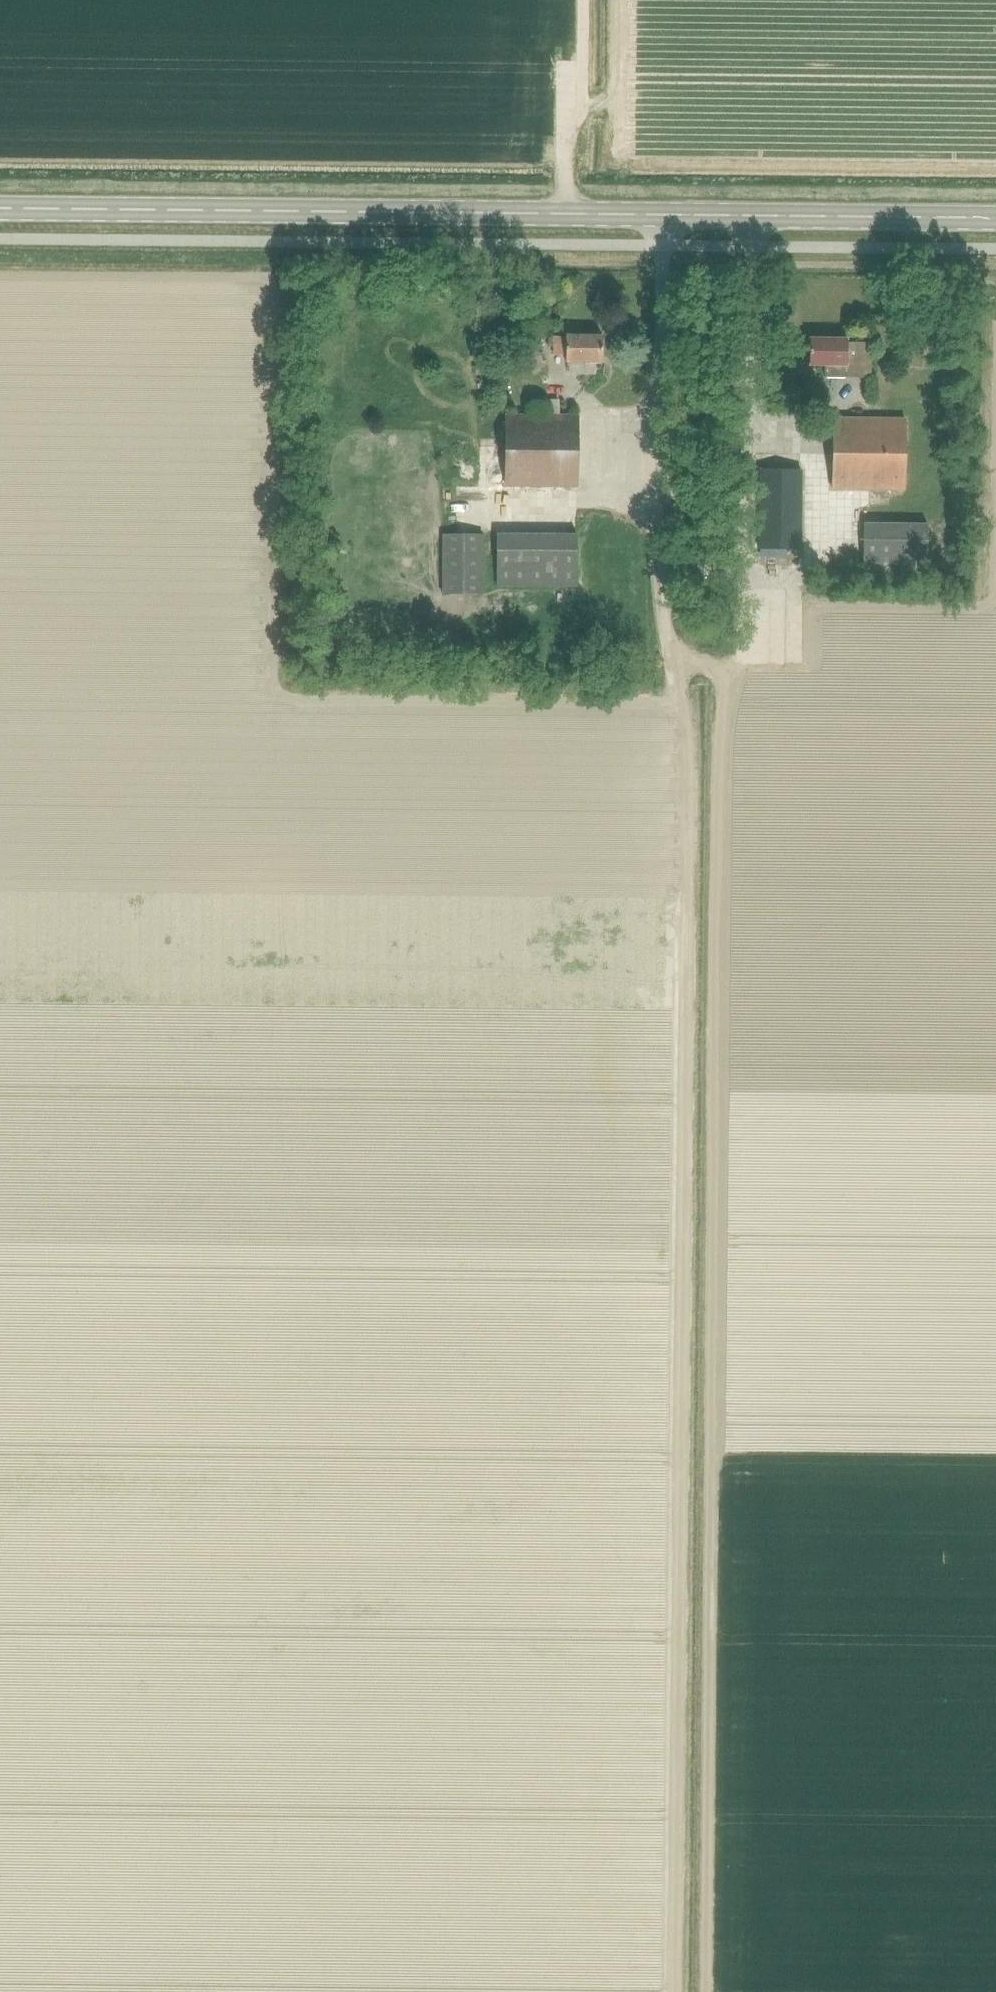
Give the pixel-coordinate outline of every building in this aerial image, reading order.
[(565,362),(602,362),(602,336),(565,336),(553,336),(553,355),(565,355),(565,362)] [(871,378),(871,343),(847,343),(847,339),(810,339),(810,365),(825,365),(825,377),(871,378)] [(577,487),(577,416),(506,415),(505,486),(577,487)] [(904,490),(904,419),(833,419),(833,489),(904,490)] [(800,549),(801,470),(759,470),(759,549),(800,549)] [(927,576),(927,525),(863,524),(862,575),(927,576)] [(576,587),(576,535),(496,534),(496,586),(576,587)] [(483,594),(483,535),(441,535),(441,594),(483,594)]
